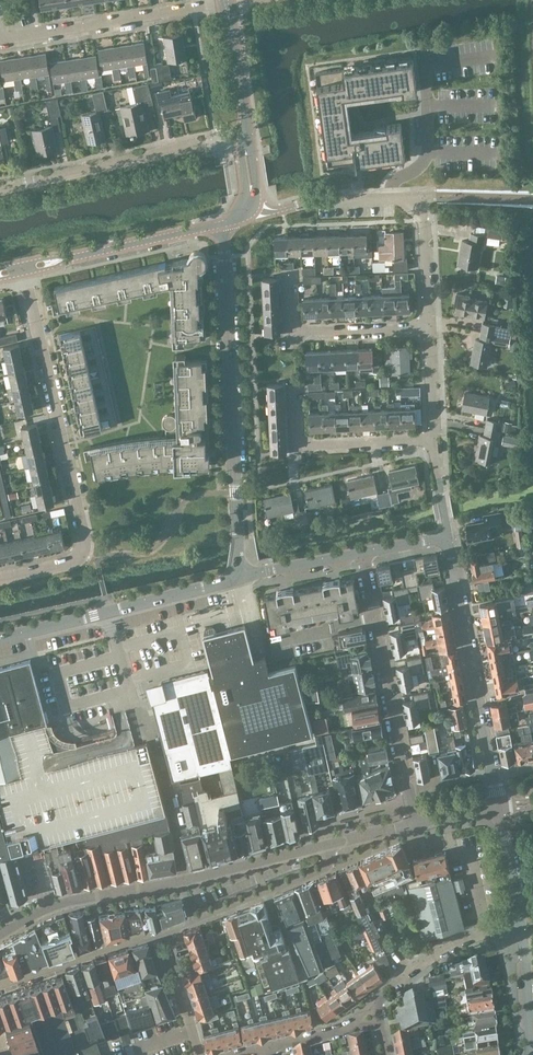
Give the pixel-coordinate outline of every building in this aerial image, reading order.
[(168,61),(185,58),(181,33),(164,36),(168,61)] [(143,41),(127,43),(133,76),(136,75),(134,64),(146,62),(143,41)] [(127,43),(112,46),(118,78),(120,78),(119,66),(127,65),(129,76),(133,76),(127,43)] [(114,79),(118,78),(112,46),(97,48),(100,69),(112,67),(114,79)] [(45,52),(29,54),(34,87),(37,86),(36,75),(44,74),(48,73),(45,52)] [(29,54),(14,57),(19,89),(22,89),(20,77),(26,76),(29,76),(31,87),(34,87),(29,54)] [(95,54),(79,56),(85,89),(88,88),(86,77),(94,76),(96,87),(102,86),(100,75),(98,75),(95,54)] [(79,56),(64,59),(70,91),(72,91),(71,79),(79,78),(81,89),(85,89),(79,56)] [(19,89),(14,57),(0,59),(0,69),(2,80),(14,78),(16,90),(19,89)] [(70,91),(64,59),(49,61),(52,82),(64,81),(66,92),(70,91)] [(417,91),(412,59),(315,72),(328,166),(405,155),(400,123),(386,125),(387,131),(348,136),(343,95),(402,87),(403,93),(417,91)] [(171,78),(169,63),(162,64),(162,62),(155,63),(156,67),(158,81),(171,78)] [(152,82),(158,81),(156,67),(150,68),(152,82)] [(147,83),(133,86),(131,87),(135,102),(119,105),(125,133),(130,132),(130,134),(141,132),(140,130),(147,128),(142,106),(153,103),(148,83),(147,84),(147,83)] [(123,86),(126,98),(132,97),(130,84),(123,86)] [(193,106),(189,90),(170,94),(169,88),(154,91),(157,102),(159,101),(163,116),(182,112),(184,118),(196,115),(194,106),(193,106)] [(95,111),(97,111),(106,109),(102,90),(91,92),(95,111)] [(49,118),(50,117),(50,116),(57,115),(57,116),(61,115),(58,98),(46,100),(49,118)] [(88,142),(93,141),(104,139),(97,111),(95,111),(81,114),(88,142)] [(60,130),(57,116),(50,117),(52,125),(32,130),(37,154),(58,149),(54,132),(60,130)] [(489,226),(474,224),(473,232),(484,234),(488,235),(489,227),(489,226)] [(488,235),(487,236),(500,238),(501,229),(489,227),(488,235)] [(379,259),(392,258),(402,258),(401,232),(384,232),(385,242),(378,243),(379,259)] [(483,243),(484,234),(470,232),(469,240),(461,239),(457,263),(477,266),(481,243),(483,243)] [(353,233),(339,234),(340,251),(353,250),(353,233)] [(366,233),(353,233),(353,250),(361,250),(361,254),(362,254),(362,258),(372,258),(371,244),(367,244),(366,233)] [(326,234),(313,235),(314,252),(327,251),(326,234)] [(339,234),(326,234),(327,251),(340,251),(339,234)] [(300,235),(287,236),(287,253),(301,252),(300,235)] [(301,252),(314,252),(313,235),(300,235),(301,252)] [(274,253),(287,253),(287,236),(273,236),(274,253)] [(202,297),(202,288),(201,274),(201,265),(206,260),(204,252),(195,250),(194,250),(188,256),(172,260),(172,261),(165,262),(165,261),(157,263),(144,266),(131,269),(119,272),(106,274),(93,277),(80,280),(67,283),(54,286),(57,300),(51,301),(53,312),(59,311),(73,308),(86,305),(92,304),(92,305),(99,303),(112,301),(124,298),(133,296),(137,295),(150,292),(163,289),(170,287),(170,289),(171,305),(172,321),(172,343),(174,343),(176,343),(184,343),(184,337),(201,336),(200,329),(203,329),(203,320),(203,310),(200,311),(199,304),(199,297),(202,297)] [(402,258),(392,258),(393,271),(407,270),(407,258),(402,258)] [(372,262),(373,272),(389,271),(389,267),(385,267),(385,262),(372,262)] [(394,273),(394,286),(396,311),(402,310),(402,312),(409,312),(408,293),(400,293),(399,279),(408,278),(407,273),(394,273)] [(278,311),(278,305),(278,298),(277,291),(277,285),(277,278),(261,278),(262,285),(262,292),(262,299),(263,306),(263,312),(263,319),(264,326),(264,333),(272,332),(279,332),(279,325),(279,318),(278,311)] [(329,284),(330,297),(330,314),(335,314),(335,316),(339,316),(339,313),(343,313),(343,296),(336,296),(335,284),(329,284)] [(381,286),(382,294),(383,311),(389,311),(389,313),(396,312),(396,311),(394,286),(381,286)] [(357,313),(370,312),(369,295),(361,295),(361,288),(360,288),(355,289),(356,295),(357,313)] [(454,304),(457,304),(455,312),(484,317),(487,301),(468,297),(469,294),(456,292),(454,304)] [(382,294),(369,295),(370,312),(383,311),(382,294)] [(356,295),(343,296),(343,313),(357,313),(356,295)] [(304,315),(317,314),(316,297),(303,298),(304,315)] [(330,297),(316,297),(317,314),(330,314),(330,297)] [(497,325),(482,323),(481,331),(510,337),(518,338),(518,332),(511,331),(510,331),(511,328),(497,325)] [(89,333),(91,340),(98,339),(95,327),(95,325),(60,333),(61,338),(59,338),(61,347),(63,346),(83,342),(81,334),(89,333)] [(470,354),(469,360),(471,361),(470,362),(486,365),(490,342),(493,343),(509,346),(510,337),(481,331),(479,339),(475,338),(472,353),(470,354)] [(0,337),(0,344),(17,340),(15,333),(0,337)] [(94,352),(100,351),(98,340),(98,339),(91,340),(83,342),(63,346),(64,350),(62,351),(64,359),(66,359),(86,354),(84,347),(92,345),(94,352)] [(3,347),(6,360),(21,357),(18,343),(3,347)] [(385,366),(391,366),(392,373),(409,372),(408,346),(384,347),(385,366)] [(358,348),(345,349),(346,366),(354,366),(354,373),(360,373),(359,365),(358,348)] [(371,348),(358,348),(359,365),(372,365),(372,370),(377,370),(376,356),(372,356),(371,348)] [(345,349),(332,350),(333,367),(346,366),(345,349)] [(320,374),(320,368),(319,350),(306,351),(307,368),(314,368),(315,374),(320,374)] [(334,373),(333,367),(332,350),(319,350),(320,368),(327,367),(328,374),(334,373)] [(94,352),(86,354),(66,359),(67,362),(65,363),(67,371),(69,371),(88,366),(87,359),(95,357),(97,364),(103,363),(101,352),(100,351),(94,352)] [(144,436),(127,438),(111,441),(93,444),(84,446),(86,457),(92,456),(96,476),(106,474),(105,470),(111,469),(111,473),(116,472),(121,471),(121,467),(126,466),(127,470),(132,469),(137,469),(136,465),(142,464),(143,468),(148,468),(153,467),(152,463),(158,463),(158,466),(163,466),(168,466),(168,462),(174,462),(174,468),(179,468),(199,467),(199,464),(209,464),(209,451),(206,451),(205,439),(205,423),(204,416),(207,415),(207,407),(206,397),(203,397),(203,391),(203,384),(206,384),(205,375),(205,366),(202,366),(202,359),(185,359),(185,353),(177,354),(174,354),(173,354),(174,376),(174,385),(175,392),(175,408),(176,416),(175,416),(168,413),(162,418),(162,424),(165,427),(165,434),(161,435),(144,436)] [(6,360),(9,373),(24,370),(21,357),(6,360)] [(88,366),(69,371),(70,375),(68,375),(69,383),(72,383),(91,378),(89,371),(98,369),(99,377),(106,375),(105,371),(103,364),(103,363),(97,364),(88,366)] [(24,370),(9,373),(12,386),(27,383),(24,370)] [(72,395),(74,395),(94,391),(92,383),(100,381),(102,389),(109,387),(106,376),(106,375),(99,377),(91,378),(72,383),(72,387),(70,387),(72,395)] [(379,377),(380,386),(389,386),(389,376),(379,377)] [(30,396),(27,383),(12,386),(15,399),(30,396)] [(267,391),(267,398),(268,405),(268,411),(268,418),(269,425),(269,432),(269,438),(270,445),(270,452),(286,451),(285,444),(285,437),(285,431),(284,424),(284,417),(284,410),(283,404),(283,397),(283,390),(282,383),(273,384),(266,384),(267,391)] [(94,391),(74,395),(75,399),(73,399),(75,408),(77,407),(97,403),(95,395),(103,393),(105,401),(111,400),(109,388),(109,387),(102,389),(94,391)] [(486,413),(489,396),(465,391),(462,408),(486,413)] [(33,410),(30,396),(15,399),(18,413),(33,410)] [(106,406),(108,413),(114,412),(112,401),(111,400),(105,401),(97,403),(77,407),(78,411),(76,411),(78,420),(80,419),(99,415),(98,408),(106,406)] [(387,401),(388,408),(388,425),(401,425),(401,407),(394,407),(394,401),(387,401)] [(322,402),(322,411),(323,428),(336,428),(335,410),(328,410),(328,402),(322,402)] [(336,428),(349,427),(348,410),(341,410),(340,402),(335,402),(335,410),(336,428)] [(362,427),(375,426),(375,408),(367,409),(367,402),(361,402),(361,409),(362,427)] [(374,404),(375,408),(375,426),(388,425),(388,408),(380,408),(380,403),(374,404)] [(401,407),(401,425),(415,424),(414,407),(401,407)] [(361,409),(348,410),(349,427),(362,427),(361,409)] [(323,428),(322,411),(309,411),(310,429),(323,428)] [(117,424),(114,412),(108,413),(99,415),(80,419),(81,423),(79,424),(80,432),(102,427),(100,419),(108,418),(110,425),(117,424)] [(489,462),(490,461),(494,461),(495,455),(491,454),(495,437),(497,438),(500,421),(487,418),(483,435),(479,434),(474,458),(489,462)] [(21,426),(24,440),(39,436),(36,423),(21,426)] [(24,440),(27,453),(42,449),(39,436),(24,440)] [(27,453),(30,466),(45,463),(42,449),(27,453)] [(30,466),(33,479),(48,476),(45,463),(30,466)] [(389,488),(391,500),(400,499),(398,490),(412,486),(412,483),(418,481),(414,464),(389,470),(392,487),(389,488)] [(351,497),(376,491),(372,474),(347,479),(351,497)] [(48,476),(33,479),(36,492),(51,489),(48,476)] [(309,506),(334,500),(331,483),(305,489),(309,506)] [(54,503),(51,489),(36,492),(39,506),(54,503)] [(389,490),(383,492),(385,504),(392,503),(389,490)] [(267,515),(293,510),(289,492),(263,497),(267,515)] [(385,504),(383,492),(376,493),(379,506),(385,504)] [(348,498),(342,499),(344,509),(350,508),(348,498)] [(301,510),(304,523),(313,521),(310,511),(306,512),(306,509),(301,510)] [(296,525),(304,523),(301,510),(293,512),(296,525)] [(468,538),(469,540),(492,536),(490,528),(502,525),(499,511),(483,514),(484,521),(466,524),(467,531),(466,533),(466,537),(468,538)] [(61,530),(47,533),(51,548),(64,545),(61,530)] [(47,533),(34,536),(38,551),(51,548),(47,533)] [(34,536),(21,539),(25,554),(38,551),(34,536)] [(21,539),(8,542),(11,557),(25,554),(21,539)] [(0,544),(0,559),(11,557),(8,542),(0,544)] [(473,572),(471,574),(472,577),(474,579),(474,578),(475,581),(496,577),(493,561),(495,560),(493,551),(476,554),(476,557),(470,558),(473,572)] [(411,585),(417,584),(419,583),(416,572),(426,570),(427,575),(440,572),(436,553),(413,558),(415,568),(408,570),(411,585)] [(404,587),(408,586),(411,585),(408,570),(402,571),(400,560),(376,565),(380,584),(393,581),(392,577),(402,575),(404,587)] [(298,613),(313,610),(328,607),(329,611),(338,609),(340,617),(347,616),(355,614),(355,613),(354,613),(353,607),(357,606),(358,608),(359,608),(357,597),(359,597),(357,589),(355,589),(353,578),(340,580),(340,579),(337,579),(335,579),(331,579),(327,580),(323,582),(323,584),(308,586),(294,589),(293,588),(289,588),(285,588),(280,589),(279,590),(276,591),(277,592),(264,595),(266,606),(264,607),(266,615),(268,614),(270,625),(271,625),(270,623),(274,623),(276,628),(275,628),(275,629),(283,628),(291,626),(289,619),(299,617),(298,613)] [(419,583),(417,584),(420,599),(432,597),(434,609),(448,606),(444,585),(434,587),(433,581),(419,583)] [(520,595),(532,592),(532,584),(531,584),(531,581),(520,582),(520,586),(519,586),(520,595)] [(408,586),(404,587),(392,589),(393,596),(383,598),(387,618),(401,616),(398,604),(411,601),(408,586)] [(479,604),(481,614),(511,608),(509,602),(503,603),(502,600),(479,604)] [(515,608),(511,608),(481,614),(483,623),(500,620),(508,618),(508,615),(516,613),(515,608)] [(421,621),(422,625),(452,620),(450,610),(433,613),(434,619),(421,621)] [(413,613),(415,626),(422,625),(420,619),(419,619),(418,612),(413,613)] [(523,616),(524,624),(532,623),(532,614),(523,616)] [(435,627),(436,632),(453,629),(452,620),(422,625),(423,629),(435,627)] [(483,623),(484,632),(514,626),(513,623),(501,625),(500,620),(483,623)] [(400,630),(389,632),(393,653),(407,650),(405,638),(417,636),(414,621),(398,624),(400,630)] [(245,624),(216,631),(215,628),(213,626),(210,625),(207,626),(205,628),(204,631),(205,634),(203,635),(213,672),(209,673),(212,686),(228,756),(229,755),(313,734),(295,663),(269,670),(265,655),(254,658),(245,624)] [(531,624),(522,625),(523,633),(532,631),(531,624)] [(515,633),(514,626),(484,632),(486,641),(512,637),(511,634),(515,633)] [(332,636),(335,650),(342,648),(341,644),(365,640),(362,627),(338,631),(339,634),(332,636)] [(425,640),(425,644),(455,638),(453,629),(436,632),(437,638),(425,640)] [(427,653),(423,634),(417,635),(417,636),(420,636),(422,651),(425,653),(427,653)] [(455,638),(425,644),(426,647),(438,645),(439,650),(457,647),(455,638)] [(487,644),(489,657),(512,652),(509,639),(487,644)] [(350,660),(353,673),(370,670),(369,665),(371,663),(370,658),(368,657),(367,652),(366,652),(365,649),(337,655),(338,663),(345,662),(345,661),(350,660)] [(442,666),(459,663),(457,649),(440,653),(442,666)] [(489,657),(492,669),(512,666),(514,665),(512,652),(489,657)] [(424,671),(421,658),(421,655),(405,658),(406,665),(396,667),(400,688),(414,685),(414,684),(419,683),(417,672),(424,671)] [(433,676),(432,673),(431,668),(432,668),(432,664),(426,665),(425,658),(424,657),(421,658),(424,671),(427,670),(429,677),(433,676)] [(30,660),(29,660),(0,667),(0,869),(9,902),(26,897),(22,881),(17,861),(18,861),(16,854),(20,853),(32,850),(34,858),(43,856),(40,848),(43,847),(42,845),(55,841),(63,839),(83,834),(93,831),(165,812),(166,812),(147,741),(135,744),(93,756),(48,768),(48,767),(44,755),(44,754),(54,752),(77,746),(76,744),(72,744),(67,743),(63,742),(61,741),(63,738),(63,736),(58,730),(51,732),(50,731),(48,727),(46,723),(47,723),(30,660)] [(442,666),(432,668),(431,668),(432,673),(443,671),(444,674),(449,673),(450,677),(462,675),(459,663),(442,666)] [(512,666),(492,669),(494,682),(517,678),(516,673),(513,674),(512,666)] [(371,675),(370,670),(353,673),(348,674),(351,691),(374,687),(373,682),(375,680),(374,675),(371,675)] [(199,773),(218,769),(231,766),(231,762),(229,755),(228,756),(212,686),(209,673),(148,689),(151,700),(153,709),(154,713),(164,752),(170,780),(199,773)] [(462,675),(450,677),(452,690),(464,688),(462,675)] [(519,691),(517,678),(494,682),(497,695),(519,691)] [(307,682),(310,700),(319,698),(316,681),(307,682)] [(523,683),(525,693),(532,691),(532,682),(523,683)] [(467,701),(464,688),(452,690),(455,703),(467,701)] [(413,700),(403,702),(407,723),(421,720),(418,708),(431,705),(430,703),(434,702),(432,691),(428,692),(428,690),(412,693),(413,700)] [(523,702),(532,700),(532,691),(525,693),(522,695),(523,702)] [(377,704),(376,699),(375,692),(343,698),(345,710),(377,704)] [(312,708),(321,706),(320,700),(310,702),(312,708)] [(492,714),(516,709),(516,705),(511,706),(506,707),(505,700),(490,702),(492,714)] [(463,704),(449,707),(452,727),(467,724),(463,704)] [(377,705),(353,709),(355,722),(380,717),(377,705)] [(518,719),(516,709),(492,714),(494,725),(509,722),(509,721),(518,719)] [(323,718),(315,719),(317,733),(325,732),(323,718)] [(383,733),(380,721),(356,726),(358,733),(350,734),(351,739),(366,736),(367,741),(374,740),(373,735),(383,733)] [(522,726),(525,741),(528,758),(532,757),(532,739),(532,740),(529,725),(522,726)] [(433,726),(424,728),(429,753),(430,755),(435,754),(435,752),(438,751),(433,726)] [(525,741),(522,726),(516,728),(517,734),(521,734),(522,742),(513,743),(516,760),(518,760),(519,761),(523,760),(524,759),(528,758),(525,741)] [(498,734),(496,735),(502,763),(504,762),(505,764),(508,763),(509,761),(515,760),(509,732),(508,732),(507,728),(497,730),(498,734)] [(422,732),(409,735),(410,742),(424,740),(422,732)] [(302,746),(312,791),(320,790),(318,781),(331,778),(331,779),(332,779),(338,808),(349,805),(343,775),(345,774),(344,770),(344,769),(343,769),(342,764),(335,765),(334,761),(328,762),(327,759),(336,757),(332,740),(323,742),(321,733),(315,735),(317,743),(302,746)] [(456,757),(458,757),(455,745),(454,735),(446,736),(448,747),(450,747),(450,750),(447,750),(447,752),(438,754),(442,775),(444,775),(445,776),(450,775),(450,773),(459,772),(456,757)] [(360,738),(349,740),(350,747),(361,745),(360,738)] [(472,753),(468,754),(466,743),(455,745),(458,757),(460,771),(467,770),(467,771),(473,770),(473,769),(475,768),(472,753)] [(387,758),(385,748),(380,749),(379,745),(368,747),(371,762),(387,758)] [(302,746),(288,749),(290,757),(304,754),(302,746)] [(426,753),(413,756),(417,778),(421,778),(421,780),(427,778),(427,776),(431,776),(426,753)] [(290,757),(291,764),(305,760),(304,754),(290,757)] [(359,758),(362,773),(365,771),(366,774),(371,772),(370,770),(367,756),(359,758)] [(307,768),(305,760),(291,764),(293,771),(307,768)] [(371,772),(366,774),(376,796),(376,798),(385,794),(385,793),(393,789),(388,764),(381,767),(380,765),(370,770),(371,772)] [(218,769),(219,775),(233,772),(231,766),(218,769)] [(353,768),(344,770),(345,774),(343,775),(349,805),(360,803),(353,768)] [(361,803),(376,796),(366,774),(365,771),(362,773),(363,775),(356,778),(361,803)] [(234,778),(233,772),(219,775),(221,781),(234,778)] [(202,786),(200,777),(198,778),(181,781),(183,790),(192,788),(201,786),(202,786)] [(221,781),(222,787),(236,784),(234,778),(221,781)] [(222,787),(223,793),(237,790),(236,784),(222,787)] [(192,788),(200,822),(199,822),(199,823),(209,862),(219,859),(231,855),(238,853),(231,823),(228,823),(227,820),(227,818),(225,811),(241,807),(237,790),(223,793),(209,797),(207,791),(201,786),(192,788)] [(199,822),(200,822),(192,788),(179,790),(182,802),(187,825),(199,822)] [(330,788),(320,790),(312,791),(317,813),(334,809),(330,788)] [(276,794),(256,798),(258,808),(279,804),(276,794)] [(305,830),(318,823),(312,795),(298,798),(305,830)] [(299,832),(299,831),(297,823),(295,812),(293,807),(294,807),(293,806),(291,798),(279,801),(281,809),(280,809),(281,809),(287,835),(286,835),(286,836),(299,832)] [(130,840),(153,833),(170,830),(165,812),(83,834),(86,845),(93,843),(101,841),(103,847),(114,844),(130,840)] [(245,821),(252,849),(265,845),(258,813),(243,817),(245,821)] [(269,843),(286,837),(282,816),(264,820),(269,843)] [(239,853),(252,849),(245,821),(244,817),(231,820),(239,853)] [(189,867),(209,862),(199,823),(187,826),(188,833),(181,835),(189,867)] [(170,830),(153,833),(156,851),(173,849),(174,848),(170,830)] [(134,862),(137,877),(149,875),(143,844),(141,837),(129,840),(131,846),(134,862)] [(55,841),(57,846),(58,851),(65,850),(63,839),(55,841)] [(116,849),(124,880),(135,877),(128,846),(127,841),(115,844),(116,849)] [(387,849),(360,860),(378,901),(394,896),(397,905),(402,903),(399,895),(405,893),(400,881),(413,876),(412,871),(411,870),(412,870),(400,842),(386,848),(387,849)] [(123,880),(118,858),(114,844),(103,847),(107,861),(112,882),(123,880)] [(93,846),(86,848),(95,884),(97,884),(108,882),(98,845),(93,846)] [(65,890),(67,889),(58,851),(57,846),(54,847),(50,847),(51,850),(43,852),(49,874),(50,873),(52,878),(53,878),(56,891),(65,890)] [(65,850),(58,851),(67,889),(68,889),(75,888),(83,886),(75,852),(71,853),(70,848),(66,849),(65,850)] [(74,851),(75,852),(83,886),(86,886),(93,885),(95,884),(86,848),(77,850),(74,851)] [(176,869),(173,849),(156,851),(146,852),(150,875),(158,874),(157,873),(160,872),(176,870),(176,869)] [(418,878),(408,884),(423,938),(465,927),(446,853),(446,852),(414,859),(418,878)] [(358,861),(348,866),(356,884),(367,881),(358,861)] [(365,906),(356,884),(348,866),(346,867),(339,871),(375,956),(376,958),(374,959),(379,966),(384,964),(389,962),(385,954),(394,950),(390,941),(383,918),(381,918),(380,915),(373,918),(368,905),(365,906)] [(7,902),(9,902),(0,869),(0,904),(7,902)] [(315,879),(326,913),(332,911),(327,898),(333,896),(338,894),(342,908),(343,909),(351,907),(349,900),(336,871),(326,875),(315,879)] [(464,887),(466,887),(463,877),(456,879),(459,892),(465,891),(464,887)] [(305,916),(307,923),(310,931),(312,937),(314,942),(316,949),(317,951),(325,949),(329,958),(341,954),(337,944),(334,945),(328,929),(331,928),(326,913),(320,897),(314,880),(295,887),(305,916)] [(304,917),(298,902),(294,888),(274,896),(280,909),(286,924),(304,917)] [(394,896),(377,903),(382,918),(389,915),(399,911),(394,896)] [(181,899),(154,906),(160,924),(184,916),(185,913),(181,899)] [(250,906),(251,907),(260,932),(273,928),(263,901),(250,906)] [(137,907),(137,908),(140,918),(146,916),(149,928),(160,924),(154,906),(137,907)] [(238,911),(247,937),(260,932),(251,907),(238,911)] [(139,931),(149,928),(146,916),(140,918),(137,908),(124,909),(124,911),(128,934),(128,933),(139,930),(139,931)] [(77,950),(91,945),(84,913),(83,910),(68,912),(77,950)] [(99,916),(101,924),(105,941),(128,934),(124,911),(99,916)] [(231,938),(234,936),(245,968),(255,964),(251,950),(238,911),(224,917),(231,938)] [(88,912),(84,913),(91,945),(101,942),(95,916),(89,917),(88,912)] [(47,960),(74,951),(69,936),(71,935),(63,914),(57,916),(35,926),(47,960)] [(312,937),(310,931),(307,923),(305,916),(304,917),(286,924),(290,931),(293,937),(293,939),(292,939),(295,945),(297,949),(300,955),(300,956),(301,956),(303,960),(306,966),(309,973),(323,968),(321,961),(319,954),(317,951),(316,949),(314,942),(312,937)] [(188,943),(204,938),(200,925),(184,931),(188,943)] [(361,925),(351,929),(355,940),(365,936),(361,925)] [(35,926),(12,939),(23,969),(47,960),(35,926)] [(273,928),(260,932),(247,937),(254,958),(256,957),(265,983),(271,981),(274,989),(300,980),(288,944),(287,945),(280,926),(273,928)] [(208,950),(204,938),(188,943),(192,956),(208,950)] [(23,969),(12,939),(0,945),(0,948),(9,974),(23,969)] [(147,942),(131,947),(148,1003),(153,1021),(175,1015),(161,982),(160,982),(155,970),(147,942)] [(127,948),(106,954),(113,975),(121,1003),(142,997),(127,948)] [(213,964),(208,950),(192,956),(197,969),(199,968),(199,969),(213,964)] [(95,959),(103,985),(112,1015),(118,1033),(120,1042),(130,1039),(127,1029),(129,1028),(124,1010),(116,1012),(115,1009),(120,1007),(119,1004),(104,956),(95,959)] [(90,996),(90,997),(92,1004),(93,1006),(95,1011),(97,1017),(98,1020),(99,1020),(105,1036),(118,1033),(112,1015),(103,985),(101,986),(93,960),(79,964),(85,982),(90,996)] [(485,962),(463,966),(465,977),(487,973),(487,971),(489,971),(487,963),(485,964),(485,962)] [(362,976),(369,987),(383,978),(373,963),(366,967),(364,965),(357,970),(362,976)] [(81,1016),(85,1029),(88,1038),(94,1036),(96,1035),(98,1038),(105,1036),(99,1020),(98,1020),(97,1017),(95,1011),(93,1006),(92,1004),(90,997),(90,996),(85,982),(84,983),(78,965),(64,969),(71,988),(79,1011),(81,1016)] [(187,985),(210,977),(208,972),(201,974),(199,969),(199,968),(197,969),(183,973),(187,985)] [(435,971),(425,977),(426,987),(429,986),(430,986),(433,985),(442,984),(444,983),(443,977),(437,978),(435,971)] [(464,978),(467,993),(475,992),(474,990),(490,987),(487,973),(465,977),(464,978)] [(94,1036),(88,1038),(85,1029),(81,1016),(79,1011),(74,1012),(71,1003),(70,999),(62,975),(51,978),(40,982),(29,986),(17,990),(6,994),(0,996),(0,1023),(2,1022),(8,1039),(12,1051),(13,1054),(102,1054),(100,1054),(94,1036)] [(354,978),(347,984),(355,997),(369,987),(362,976),(356,981),(354,978)] [(187,985),(191,996),(207,991),(205,984),(212,982),(210,977),(187,985)] [(342,987),(337,991),(336,991),(346,1004),(355,997),(347,984),(345,981),(340,985),(342,987)] [(433,985),(430,986),(429,986),(431,995),(444,993),(442,984),(433,985)] [(332,994),(327,998),(336,1010),(346,1004),(336,991),(337,991),(335,988),(330,992),(332,994)] [(467,1006),(468,1006),(493,1001),(491,989),(475,992),(467,993),(467,997),(466,997),(467,1006)] [(207,991),(191,996),(195,1007),(218,999),(216,994),(209,996),(207,991)] [(326,1018),(336,1010),(327,998),(325,995),(320,998),(322,1001),(317,1005),(326,1018)] [(399,1014),(402,1032),(437,1026),(433,1006),(425,1008),(423,996),(404,1000),(406,1012),(399,1014)] [(219,1004),(218,999),(195,1007),(199,1018),(205,1016),(211,1014),(214,1013),(212,1006),(219,1004)] [(466,1021),(468,1020),(481,1018),(480,1016),(495,1013),(493,1001),(468,1006),(469,1012),(462,1013),(462,1019),(466,1018),(466,1021)] [(124,1010),(129,1028),(130,1029),(141,1026),(141,1025),(153,1021),(148,1003),(145,1004),(135,1007),(132,1008),(124,1010)] [(296,1004),(297,1011),(301,1028),(313,1026),(309,1009),(303,1010),(301,1003),(296,1004)] [(289,1005),(285,1007),(290,1031),(301,1028),(297,1011),(291,1013),(289,1005)] [(279,1034),(290,1031),(285,1007),(280,1008),(281,1015),(275,1017),(279,1034)] [(279,1034),(275,1017),(269,1018),(267,1011),(262,1012),(268,1036),(279,1034)] [(258,1020),(252,1022),(256,1039),(268,1036),(262,1012),(257,1013),(258,1020)] [(256,1039),(252,1022),(251,1014),(245,1016),(247,1023),(241,1024),(245,1041),(256,1039)] [(443,1014),(436,1015),(438,1024),(445,1023),(443,1014)] [(495,1016),(481,1018),(468,1020),(470,1033),(497,1029),(495,1016)] [(232,1026),(226,1028),(231,1045),(242,1042),(236,1018),(230,1020),(232,1026)] [(217,1023),(213,1024),(219,1048),(231,1045),(226,1028),(219,1030),(217,1023)] [(208,1051),(219,1048),(213,1024),(207,1025),(209,1033),(203,1034),(208,1051)] [(498,1046),(500,1044),(499,1041),(497,1040),(496,1031),(463,1037),(465,1047),(470,1046),(471,1052),(498,1047),(498,1046)] [(394,1050),(419,1045),(418,1040),(409,1042),(408,1036),(392,1039),(394,1050)] [(347,1040),(350,1054),(365,1051),(363,1037),(347,1040)] [(443,1039),(435,1041),(437,1048),(445,1047),(443,1039)] [(419,1045),(394,1050),(395,1054),(411,1054),(411,1052),(420,1050),(419,1045)]
